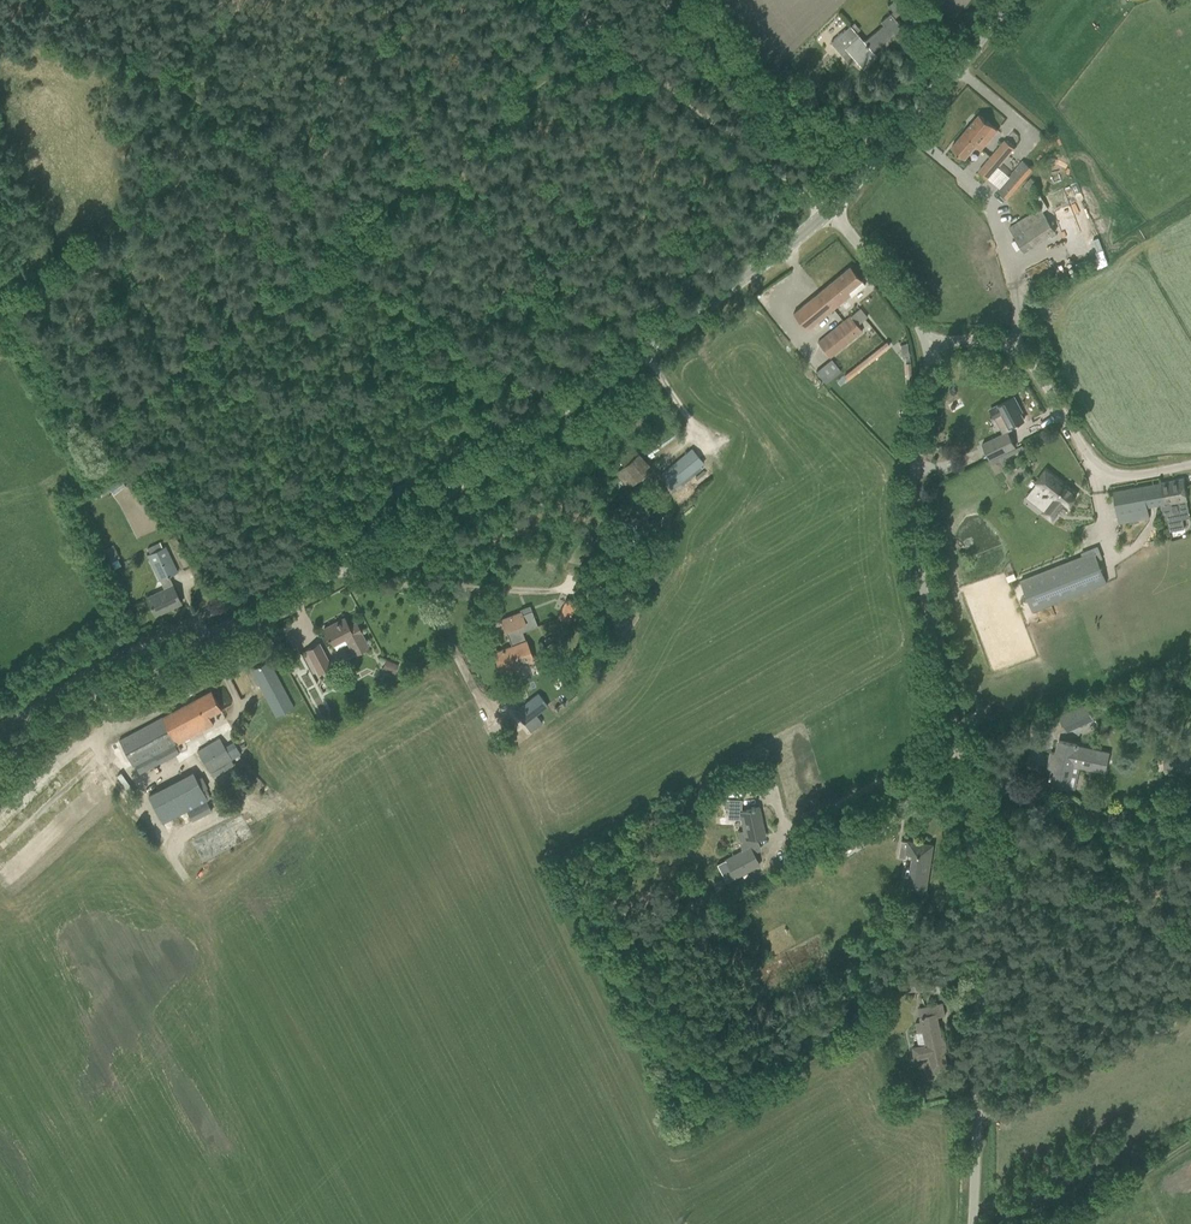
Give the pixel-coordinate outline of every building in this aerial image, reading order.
[(860,29),(855,22),(850,26),(850,25),(831,42),(849,64),(855,59),(863,68),(877,56),(873,51),(892,35),(905,50),(915,42),(894,17),(903,10),(894,0),(887,6),(892,12),(881,21),(884,25),(864,41),(856,33),(860,29)] [(806,89),(799,97),(805,103),(812,95),(806,89)] [(951,147),(961,155),(964,158),(976,145),(981,149),(997,130),(979,114),(951,147)] [(978,171),(989,179),(1012,152),(1002,143),(978,171)] [(996,190),(1007,200),(1032,169),(1022,161),(996,190)] [(1030,178),(1026,183),(1030,188),(1035,183),(1030,178)] [(1009,228),(1025,251),(1056,231),(1040,208),(1009,228)] [(793,313),(805,327),(807,330),(850,295),(852,296),(865,285),(850,266),(793,313)] [(841,323),(818,342),(830,357),(853,339),(862,331),(857,325),(850,316),(841,323)] [(863,368),(878,357),(874,351),(858,362),(863,368)] [(816,371),(824,380),(840,367),(832,358),(816,371)] [(990,410),(995,418),(1004,413),(1011,427),(1024,420),(1017,408),(1019,407),(1013,397),(990,410)] [(624,433),(631,441),(649,425),(642,417),(624,433)] [(1003,434),(982,444),(989,459),(1016,446),(1008,431),(1003,434)] [(623,467),(609,480),(617,490),(625,483),(630,488),(652,468),(634,447),(618,462),(623,467)] [(691,448),(660,474),(672,489),(704,463),(691,448)] [(1076,493),(1044,468),(1034,480),(1044,488),(1034,501),(1043,508),(1041,511),(1051,518),(1063,503),(1066,505),(1076,493)] [(107,487),(110,491),(114,496),(125,487),(118,478),(107,487)] [(1182,519),(1179,501),(1187,500),(1185,490),(1183,479),(1162,482),(1166,504),(1161,505),(1163,516),(1167,516),(1169,531),(1184,529),(1183,519),(1182,519)] [(1149,507),(1161,505),(1166,504),(1162,482),(1113,491),(1119,523),(1150,517),(1149,507)] [(148,555),(161,581),(178,573),(166,546),(148,555)] [(115,549),(107,553),(111,561),(119,557),(115,549)] [(1021,580),(1033,611),(1106,582),(1094,551),(1021,580)] [(147,598),(150,604),(155,615),(181,603),(173,586),(147,598)] [(562,608),(558,617),(569,622),(573,613),(562,608)] [(533,659),(522,631),(538,626),(532,610),(522,614),(521,612),(501,620),(505,631),(506,631),(512,646),(495,653),(502,672),(533,659)] [(311,639),(302,619),(283,627),(293,647),(311,639)] [(323,628),(329,638),(330,638),(333,644),(336,650),(348,643),(354,654),(369,647),(361,633),(362,633),(356,622),(349,626),(346,619),(332,627),(331,625),(323,628)] [(306,650),(318,673),(331,666),(319,643),(306,650)] [(251,670),(276,717),(294,708),(269,661),(251,670)] [(1189,673),(1178,675),(1179,682),(1190,680),(1189,673)] [(215,726),(210,717),(222,711),(211,690),(162,717),(119,740),(133,766),(134,765),(138,771),(158,761),(159,763),(179,753),(174,744),(176,743),(177,746),(215,726)] [(536,694),(514,711),(523,723),(547,706),(538,694),(536,694)] [(1094,719),(1087,703),(1059,716),(1066,731),(1094,719)] [(196,750),(209,773),(210,772),(212,775),(220,770),(218,767),(232,760),(218,737),(196,750)] [(1050,783),(1061,786),(1068,787),(1073,765),(1105,772),(1109,753),(1077,746),(1077,744),(1059,740),(1056,753),(1051,752),(1049,761),(1050,761),(1054,762),(1052,775),(1050,775),(1050,777),(1051,777),(1050,783)] [(1189,757),(1163,758),(1163,772),(1190,771),(1189,757)] [(194,772),(148,793),(162,823),(187,812),(191,820),(212,811),(194,772)] [(762,826),(758,808),(759,807),(755,808),(754,806),(751,807),(751,808),(741,811),(741,809),(728,808),(728,818),(742,819),(745,829),(738,831),(742,851),(725,859),(734,877),(759,864),(753,853),(759,850),(756,844),(755,838),(765,835),(763,826),(762,826)] [(896,856),(904,857),(905,853),(914,854),(911,876),(904,875),(902,888),(925,891),(933,845),(899,840),(896,856)] [(905,976),(906,990),(920,990),(920,975),(905,976)] [(921,1020),(916,1021),(918,1032),(923,1031),(926,1043),(912,1046),(915,1058),(930,1055),(934,1071),(948,1068),(945,1052),(946,1052),(942,1036),(938,1017),(945,1015),(943,1003),(920,1008),(920,1007),(919,1007),(921,1020)]
